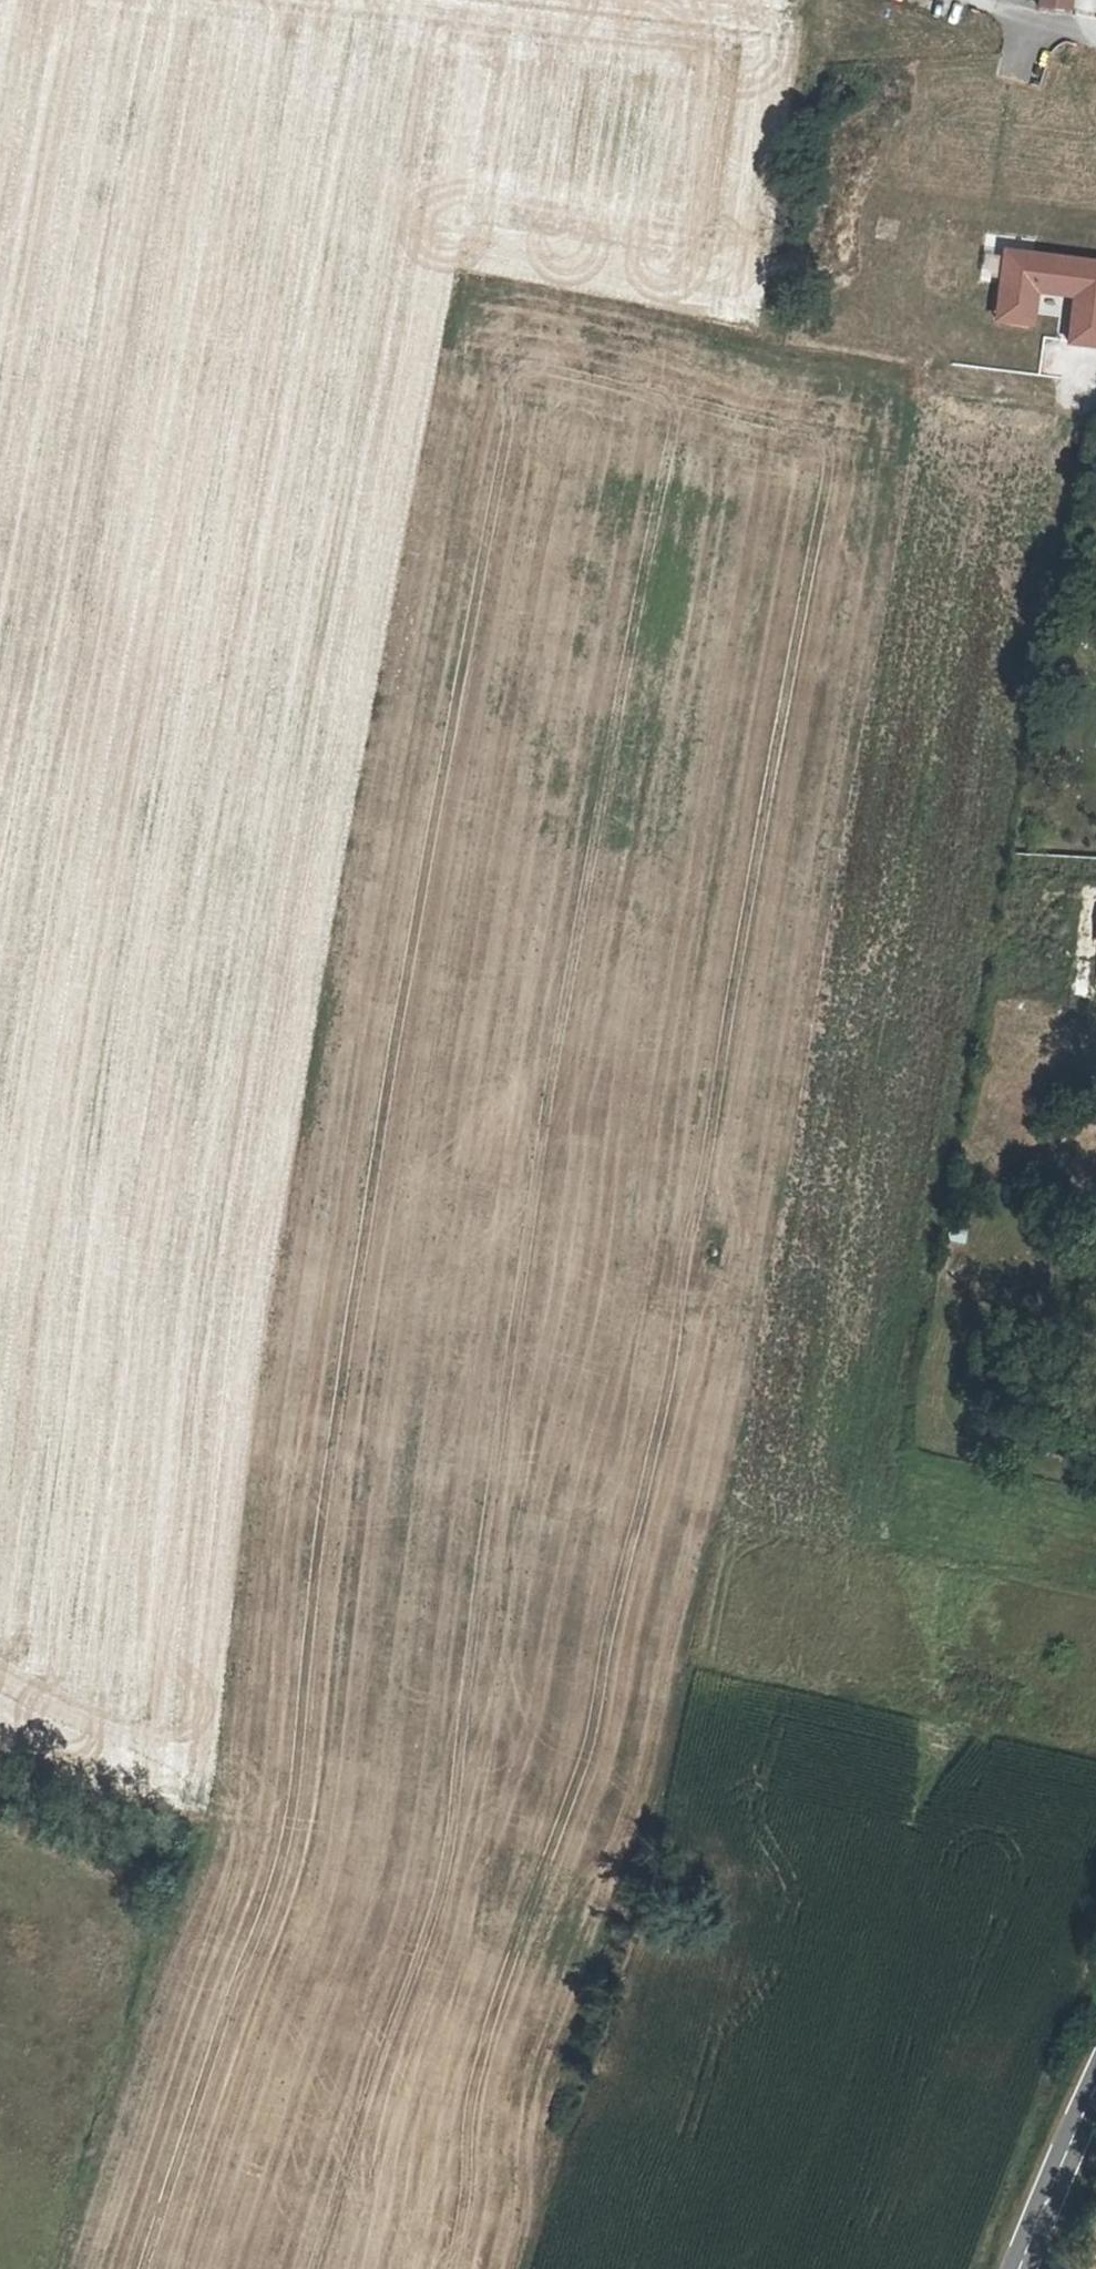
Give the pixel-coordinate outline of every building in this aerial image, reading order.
[(1075,0),(1040,0),(1039,10),(1075,11),(1075,0)]
